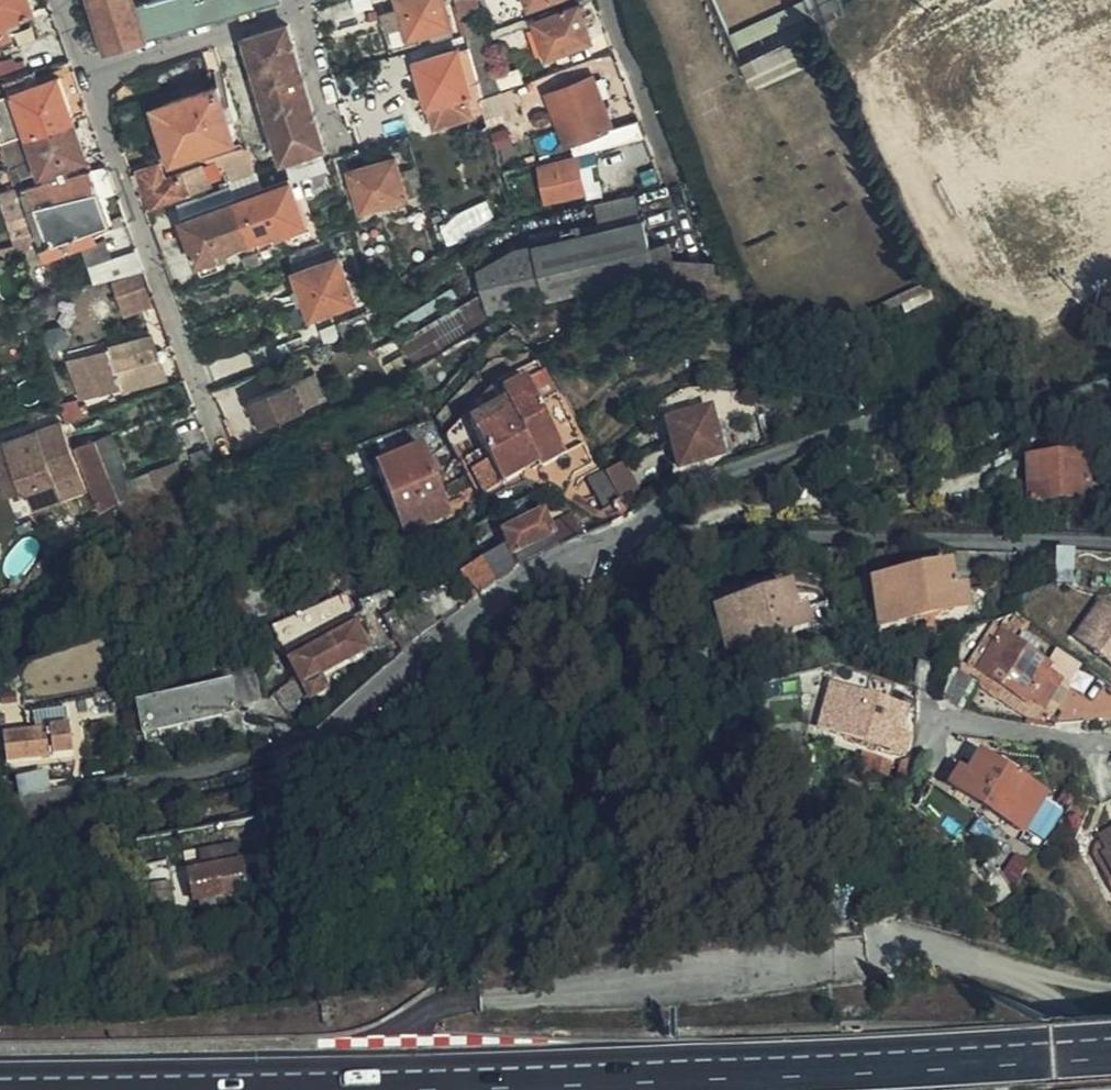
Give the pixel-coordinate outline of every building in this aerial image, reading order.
[(2,51),(42,36),(34,11),(37,10),(33,0),(0,0),(0,46),(2,51)] [(110,48),(161,34),(152,0),(146,0),(137,2),(137,0),(95,0),(110,48)] [(161,34),(248,8),(246,0),(152,0),(161,34)] [(248,8),(278,0),(246,0),(248,8)] [(452,26),(445,0),(399,0),(400,5),(381,10),(386,31),(406,25),(410,38),(452,26)] [(461,17),(482,10),(479,0),(456,0),(461,17)] [(807,0),(804,0),(731,35),(743,61),(810,31),(820,26),(807,0)] [(841,0),(807,0),(820,26),(847,14),(841,0)] [(580,6),(535,22),(549,57),(592,41),(580,6)] [(376,16),(374,8),(366,9),(368,18),(376,16)] [(484,18),(463,24),(467,35),(468,39),(485,33),(488,31),(484,18)] [(549,57),(535,22),(525,25),(538,61),(549,57)] [(323,148),(327,147),(288,25),(248,38),(286,161),(323,148)] [(810,31),(743,61),(754,85),(821,55),(810,31)] [(499,92),(526,83),(520,66),(497,74),(485,33),(468,39),(484,96),(499,92)] [(455,39),(459,51),(472,94),(474,99),(484,96),(468,39),(467,35),(455,39)] [(472,94),(459,51),(416,63),(421,77),(426,92),(436,126),(473,114),(467,96),(472,94)] [(5,141),(29,133),(30,137),(75,122),(57,68),(39,74),(37,69),(11,76),(12,81),(0,85),(0,127),(5,141)] [(426,92),(421,77),(417,79),(418,83),(408,86),(410,91),(420,88),(422,94),(426,92)] [(602,147),(644,137),(638,122),(612,129),(593,78),(549,94),(559,122),(564,121),(576,154),(602,147)] [(236,139),(220,86),(157,106),(173,159),(236,139)] [(503,108),(499,92),(484,96),(481,97),(484,104),(486,112),(503,108)] [(29,133),(5,141),(13,166),(19,163),(26,186),(29,185),(73,174),(70,166),(88,160),(75,122),(30,137),(29,133)] [(661,184),(644,137),(602,147),(614,198),(642,192),(652,186),(661,184)] [(245,147),(223,155),(231,180),(254,172),(245,147)] [(330,170),(323,148),(286,161),(292,182),(330,170)] [(585,192),(578,157),(540,165),(548,201),(585,192)] [(408,198),(396,159),(352,171),(363,211),(408,198)] [(22,187),(26,186),(19,163),(13,166),(10,166),(16,188),(22,187)] [(140,171),(153,208),(190,195),(189,192),(209,185),(203,167),(166,179),(161,164),(140,171)] [(111,222),(92,169),(73,174),(29,185),(52,244),(90,230),(111,222)] [(265,192),(257,171),(254,172),(231,180),(232,185),(237,202),(185,220),(200,265),(221,258),(309,226),(292,182),(265,192)] [(95,242),(90,230),(52,244),(29,185),(26,186),(22,187),(48,260),(95,242)] [(237,202),(232,185),(179,204),(185,220),(237,202)] [(0,192),(0,199),(13,241),(31,237),(14,189),(0,192)] [(595,207),(600,231),(638,222),(633,198),(595,207)] [(489,299),(492,315),(657,275),(663,300),(682,295),(667,244),(650,249),(644,221),(638,222),(600,231),(519,248),(482,268),(489,299)] [(18,261),(14,246),(0,249),(0,261),(1,266),(18,261)] [(90,267),(95,284),(144,271),(137,249),(90,267)] [(243,259),(246,270),(264,263),(260,253),(243,259)] [(356,301),(341,257),(296,272),(302,287),(308,304),(313,317),(356,301)] [(221,258),(200,265),(203,273),(224,266),(221,258)] [(308,304),(302,287),(297,290),(299,294),(276,302),(279,308),(301,300),(304,306),(308,304)] [(410,363),(413,370),(494,324),(492,315),(489,299),(402,348),(410,363)] [(347,337),(367,329),(362,317),(339,325),(344,338),(347,337)] [(321,332),(325,345),(344,338),(339,325),(321,332)] [(166,377),(152,336),(86,355),(99,396),(166,377)] [(385,375),(410,363),(402,348),(397,338),(373,350),(385,375)] [(86,355),(75,358),(88,398),(99,396),(86,355)] [(544,374),(526,385),(539,408),(556,395),(544,374)] [(294,383),(250,400),(261,428),(305,411),(294,383)] [(539,408),(526,385),(502,396),(507,407),(472,426),(491,461),(472,473),(484,496),(503,484),(504,486),(540,465),(543,470),(566,457),(565,455),(539,408)] [(507,407),(502,396),(500,395),(496,388),(467,418),(472,426),(507,407)] [(450,414),(440,423),(450,435),(459,426),(450,414)] [(722,457),(711,415),(667,426),(680,470),(722,457)] [(37,431),(61,499),(85,491),(61,423),(37,431)] [(34,508),(61,499),(37,431),(4,442),(22,493),(27,491),(34,508)] [(118,488),(129,484),(111,434),(99,438),(118,488)] [(124,504),(118,488),(99,438),(75,446),(98,514),(124,504)] [(4,442),(0,443),(0,481),(6,499),(22,493),(4,442)] [(565,455),(566,457),(576,472),(594,461),(583,443),(565,455)] [(428,460),(424,450),(377,470),(405,537),(452,517),(434,476),(428,460)] [(436,457),(428,460),(434,476),(442,472),(436,457)] [(1091,500),(1089,460),(1028,463),(1029,504),(1091,500)] [(623,464),(606,474),(622,502),(639,492),(623,464)] [(134,500),(146,495),(178,483),(172,467),(129,484),(134,500)] [(604,512),(614,506),(622,502),(606,474),(589,484),(604,512)] [(622,502),(614,506),(623,523),(624,522),(631,518),(622,502)] [(504,537),(513,557),(553,538),(552,535),(543,518),(504,537)] [(553,538),(559,549),(579,538),(572,525),(552,535),(553,538)] [(513,557),(519,570),(520,569),(559,549),(553,538),(513,557)] [(484,564),(497,586),(516,572),(509,559),(505,552),(484,564)] [(516,572),(519,570),(513,557),(509,559),(516,572)] [(484,564),(483,562),(460,578),(474,604),(496,586),(484,564)] [(924,620),(934,619),(968,612),(965,594),(953,596),(949,573),(872,587),(881,629),(924,620)] [(417,613),(417,614),(455,600),(448,589),(413,602),(417,613)] [(796,616),(789,594),(714,617),(725,656),(810,630),(805,613),(796,616)] [(314,628),(353,611),(346,595),(274,625),(286,653),(319,639),(314,628)] [(1101,607),(1075,639),(1110,666),(1110,614),(1101,607)] [(402,618),(407,630),(420,625),(417,614),(417,613),(402,618)] [(402,618),(401,616),(387,622),(400,656),(413,646),(407,630),(402,618)] [(938,641),(934,619),(924,620),(928,643),(938,641)] [(293,666),(357,631),(351,621),(288,656),(293,666)] [(999,636),(1016,648),(1022,638),(1006,627),(999,636)] [(367,652),(357,631),(293,666),(301,682),(310,698),(325,690),(318,677),(367,652)] [(1034,660),(1016,648),(999,636),(975,670),(1030,706),(1033,702),(1047,711),(1063,687),(1063,686),(1050,677),(1053,673),(1034,660)] [(1022,638),(1016,648),(1034,660),(1040,651),(1022,638)] [(261,679),(256,658),(248,663),(256,675),(264,687),(261,679)] [(256,675),(248,663),(245,659),(224,666),(227,682),(256,675)] [(1030,706),(975,670),(968,665),(961,675),(1039,724),(1047,711),(1033,702),(1030,706)] [(937,690),(934,697),(935,697),(942,704),(962,712),(963,712),(975,689),(947,673),(937,690)] [(264,689),(264,687),(256,675),(227,682),(229,688),(231,697),(264,689)] [(313,703),(310,698),(301,682),(276,695),(287,717),(313,703)] [(1072,692),(1063,687),(1047,711),(1055,717),(1072,692)] [(234,715),(231,697),(229,688),(137,709),(143,736),(234,715)] [(902,736),(909,714),(829,692),(819,731),(906,755),(911,739),(902,736)] [(234,715),(143,736),(146,751),(237,730),(234,715)] [(73,755),(71,729),(3,737),(5,764),(73,755)] [(889,776),(893,761),(882,758),(883,757),(862,753),(858,769),(889,776)] [(968,776),(960,771),(950,786),(1025,835),(1046,800),(980,757),(968,776)] [(18,797),(51,790),(47,773),(15,779),(18,797)] [(1100,836),(1109,852),(1103,855),(1110,868),(1110,831),(1100,836)] [(198,854),(203,876),(242,868),(238,847),(198,854)] [(983,868),(990,880),(1000,874),(992,862),(983,868)] [(187,878),(193,902),(198,901),(214,898),(260,889),(258,873),(243,876),(242,868),(203,876),(187,878)] [(986,883),(1001,908),(1016,899),(1012,893),(1002,873),(1000,874),(990,880),(986,883)] [(214,898),(198,901),(200,911),(216,908),(214,898)]
